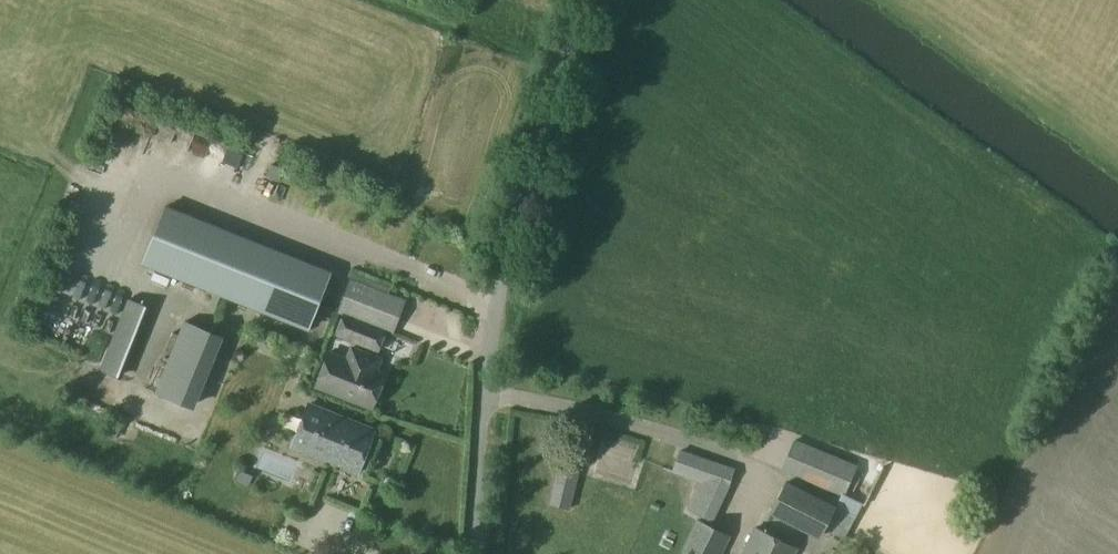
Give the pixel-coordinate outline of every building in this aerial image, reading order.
[(271,163),(266,176),(279,181),(284,168),(271,163)] [(306,331),(330,271),(165,205),(142,264),(306,331)] [(393,333),(405,300),(352,280),(339,313),(342,314),(386,331),(393,333)] [(149,307),(127,298),(99,369),(121,377),(149,307)] [(377,351),(386,331),(342,314),(334,334),(377,351)] [(184,320),(155,393),(191,407),(220,335),(184,320)] [(387,349),(402,357),(410,339),(395,332),(387,349)] [(377,370),(381,360),(349,347),(346,355),(328,349),(314,385),(372,408),(386,373),(377,370)] [(375,430),(308,404),(291,447),(358,473),(375,430)] [(102,413),(95,431),(108,436),(115,419),(102,413)] [(569,421),(552,494),(573,499),(591,426),(569,421)] [(863,504),(859,509),(865,512),(881,475),(794,440),(782,469),(842,495),(843,493),(863,504)] [(684,515),(695,520),(697,521),(710,526),(728,486),(734,468),(680,449),(672,471),(701,481),(684,515)] [(240,470),(236,480),(249,486),(253,475),(240,470)] [(819,539),(824,529),(836,506),(786,480),(769,512),(819,539)] [(836,506),(824,529),(843,539),(859,509),(863,504),(843,493),(842,495),(836,506)] [(695,520),(681,551),(686,553),(721,553),(730,535),(710,526),(697,521),(695,520)] [(803,551),(754,528),(742,553),(802,553),(803,551)]
